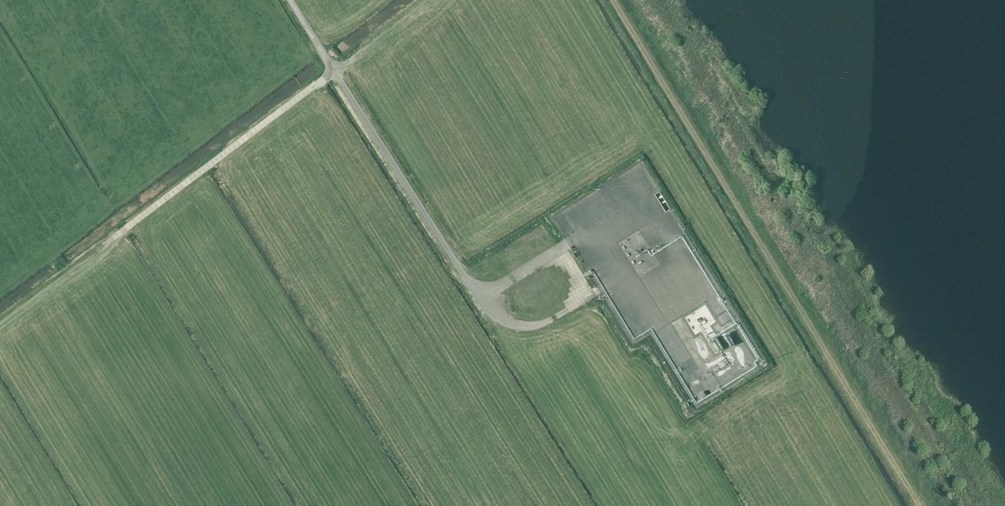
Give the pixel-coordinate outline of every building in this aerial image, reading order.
[(665,254),(665,267),(645,266),(645,282),(651,282),(651,291),(683,292),(683,277),(689,277),(690,263),(684,263),(685,254),(665,254)] [(690,293),(687,293),(687,310),(698,305),(699,293),(702,301),(709,298),(709,284),(713,293),(718,291),(719,286),(716,286),(716,283),(711,271),(704,274),(701,266),(696,268),(691,270),(698,270),(698,277),(705,277),(699,279),(698,292),(693,292),(690,293)] [(711,297),(698,304),(712,330),(725,323),(711,297)] [(718,348),(725,344),(719,335),(712,339),(718,348)] [(698,354),(682,361),(689,377),(693,375),(691,371),(703,366),(698,354)] [(721,367),(725,378),(734,375),(730,364),(721,367)] [(718,368),(703,376),(711,391),(726,383),(718,368)]
